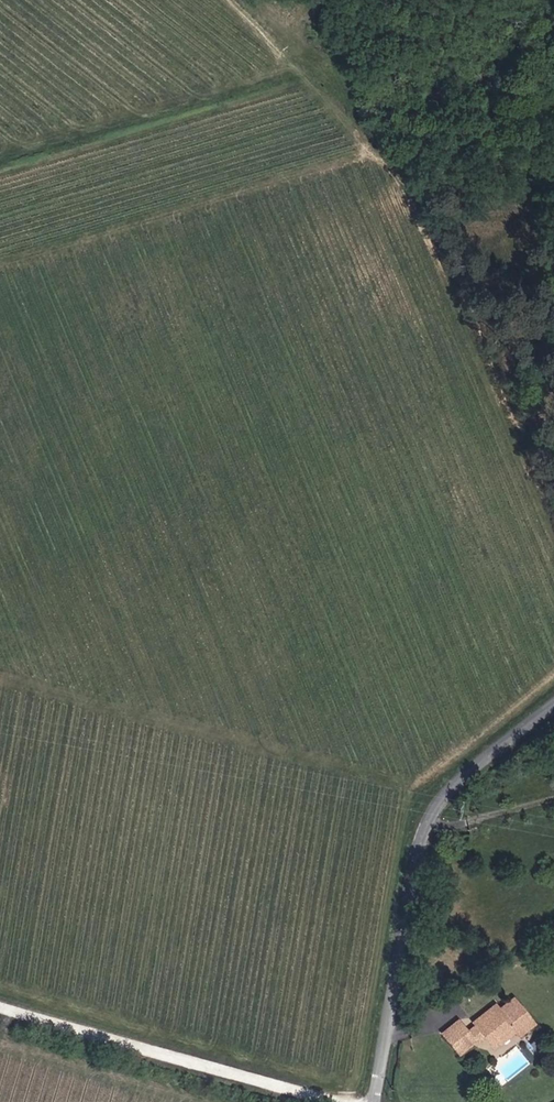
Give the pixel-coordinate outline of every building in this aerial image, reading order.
[(479,1042),(487,1036),(494,1045),(515,1028),(519,1033),(534,1021),(517,999),(501,1012),(496,1006),(476,1021),(478,1023),(469,1030),(462,1021),(445,1033),(459,1050),(475,1037),(479,1042)]
